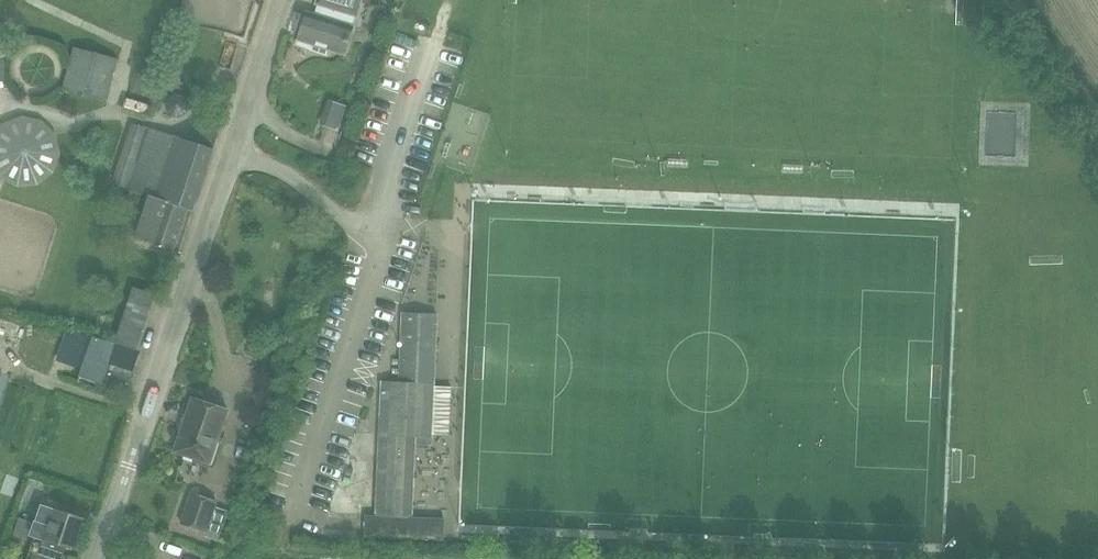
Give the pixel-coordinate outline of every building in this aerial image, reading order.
[(362,2),(355,0),(319,0),(318,3),(323,5),(319,17),(307,13),(299,39),(314,44),(312,51),(328,56),(330,49),(346,54),(354,27),(353,27),(356,15),(358,16),(362,2)] [(119,60),(74,48),(62,92),(107,104),(119,60)] [(112,186),(129,192),(127,200),(139,204),(142,196),(146,197),(139,218),(142,219),(135,240),(175,253),(189,209),(194,211),(214,150),(214,149),(222,124),(198,116),(190,141),(133,123),(112,186)] [(0,178),(18,188),(39,186),(55,173),(61,154),(57,135),(42,121),(22,117),(3,124),(0,129),(0,177),(0,178)] [(127,277),(108,333),(118,337),(139,344),(156,295),(158,287),(127,277)] [(368,516),(367,537),(443,540),(444,520),(414,519),(418,445),(432,446),(432,438),(435,438),(437,383),(440,314),(405,313),(403,382),(382,381),(377,516),(368,516)] [(73,315),(69,327),(90,334),(94,322),(73,315)] [(67,329),(56,360),(83,369),(93,337),(67,329)] [(83,369),(79,382),(102,389),(109,365),(110,363),(116,342),(94,335),(93,337),(83,369)] [(135,373),(142,350),(116,342),(110,363),(109,365),(135,373)] [(250,348),(246,356),(267,365),(272,352),(260,347),(259,351),(250,348)] [(175,452),(212,465),(230,412),(193,399),(175,452)] [(7,472),(0,491),(14,496),(21,476),(7,472)] [(219,534),(220,531),(227,511),(216,507),(218,503),(191,493),(180,524),(207,534),(209,530),(219,534)] [(36,521),(52,526),(47,541),(44,540),(39,555),(53,558),(62,558),(66,548),(76,551),(86,519),(57,510),(42,505),(36,521)] [(21,518),(15,535),(30,540),(31,536),(35,522),(21,518)]
